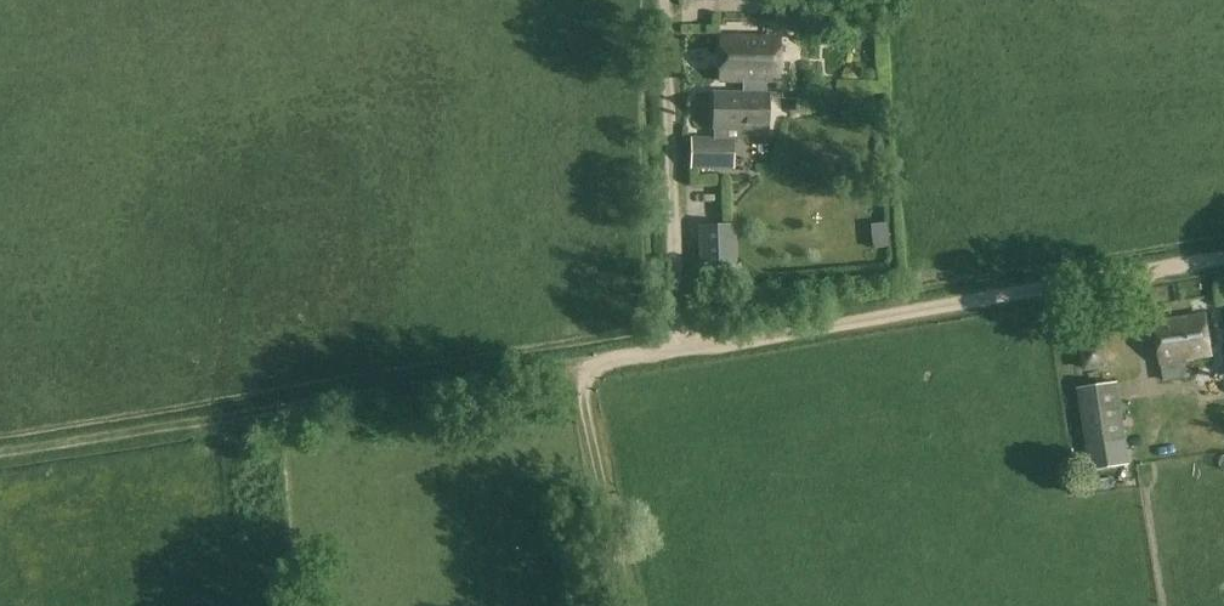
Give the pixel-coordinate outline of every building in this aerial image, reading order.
[(777,82),(777,38),(720,37),(720,81),(777,82)] [(766,130),(767,93),(715,92),(714,130),(715,130),(715,138),(725,138),(726,129),(766,130)] [(725,140),(714,139),(693,139),(691,168),(725,168),(725,140)] [(725,224),(695,226),(698,271),(728,269),(725,224)] [(1209,356),(1203,316),(1155,323),(1162,363),(1209,356)] [(1077,388),(1086,447),(1128,440),(1119,381),(1077,388)]
